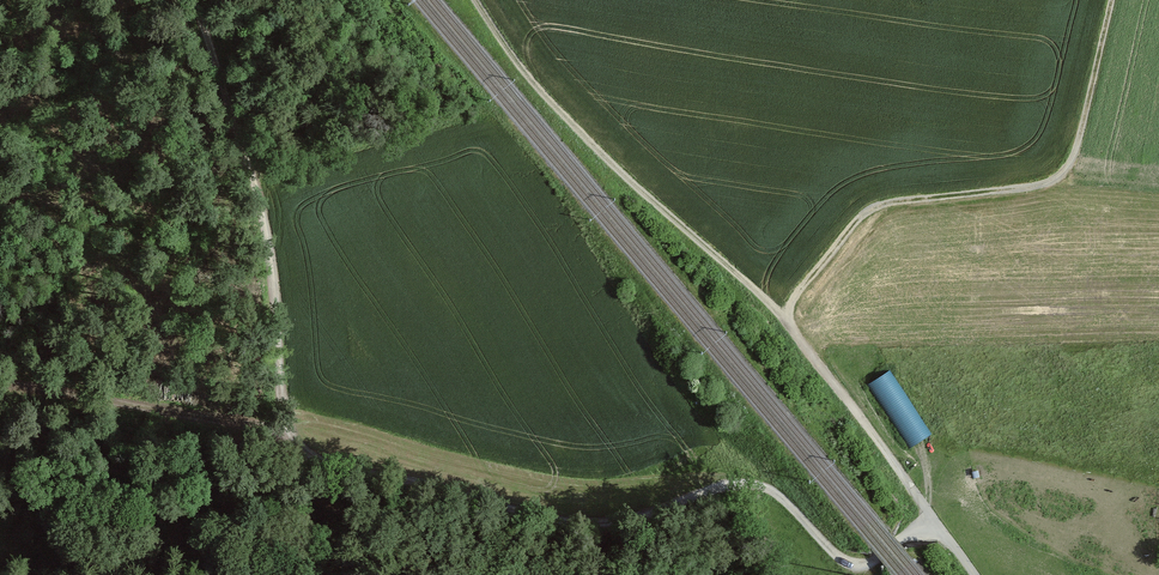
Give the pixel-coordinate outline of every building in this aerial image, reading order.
[(890,371),(867,386),(908,448),(931,434),(890,371)] [(979,469),(971,471),(973,480),(981,478),(979,469)]
